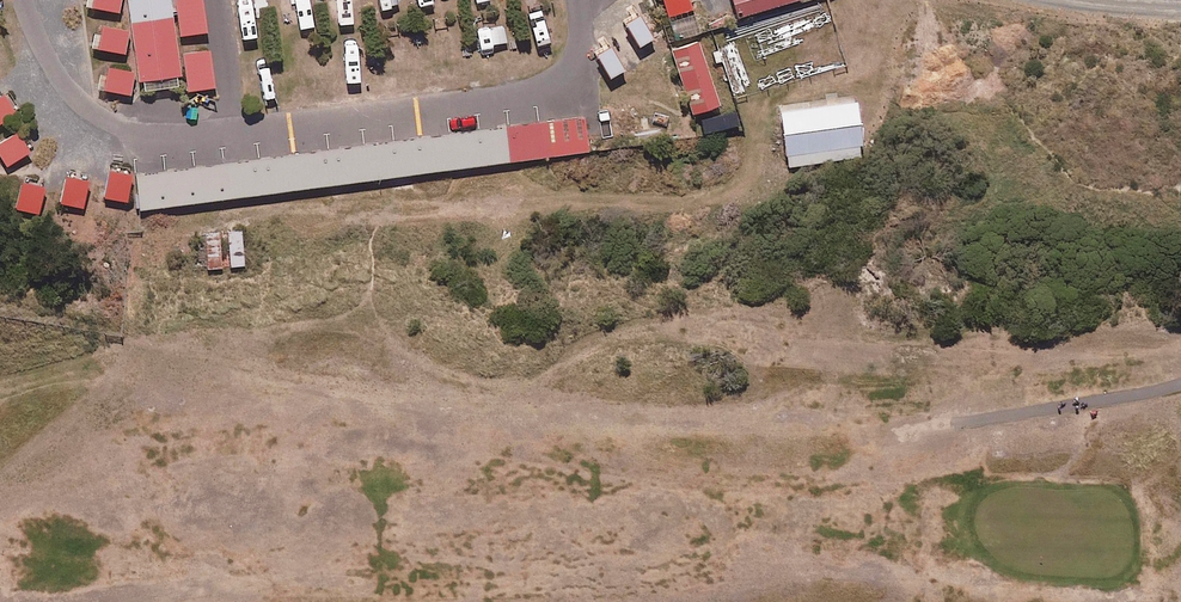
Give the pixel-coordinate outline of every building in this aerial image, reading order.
[(117,0),(90,0),(89,4),(116,9),(117,0)] [(134,78),(139,77),(173,73),(178,72),(168,0),(124,0),(134,78)] [(177,32),(202,29),(198,0),(173,0),(177,32)] [(692,9),(689,0),(664,0),(669,16),(692,9)] [(778,0),(730,0),(734,14),(778,0)] [(655,40),(641,17),(627,25),(641,48),(655,40)] [(122,51),(126,28),(99,23),(95,46),(122,51)] [(693,37),(667,45),(689,110),(715,102),(693,37)] [(626,71),(612,47),(598,56),(612,79),(626,71)] [(182,71),(185,89),(209,85),(204,48),(180,52),(182,71)] [(127,92),(132,69),(105,64),(101,87),(127,92)] [(0,94),(0,122),(16,112),(3,92),(0,94)] [(860,142),(854,99),(777,109),(783,152),(787,164),(800,163),(857,156),(860,142)] [(147,169),(131,171),(136,207),(586,149),(581,114),(147,169)] [(0,139),(0,159),(4,165),(28,149),(15,129),(0,139)] [(123,200),(128,170),(107,167),(104,179),(102,196),(123,200)] [(79,206),(84,176),(63,173),(60,191),(58,202),(79,206)] [(40,188),(41,182),(26,180),(20,179),(14,208),(36,212),(40,188)]
